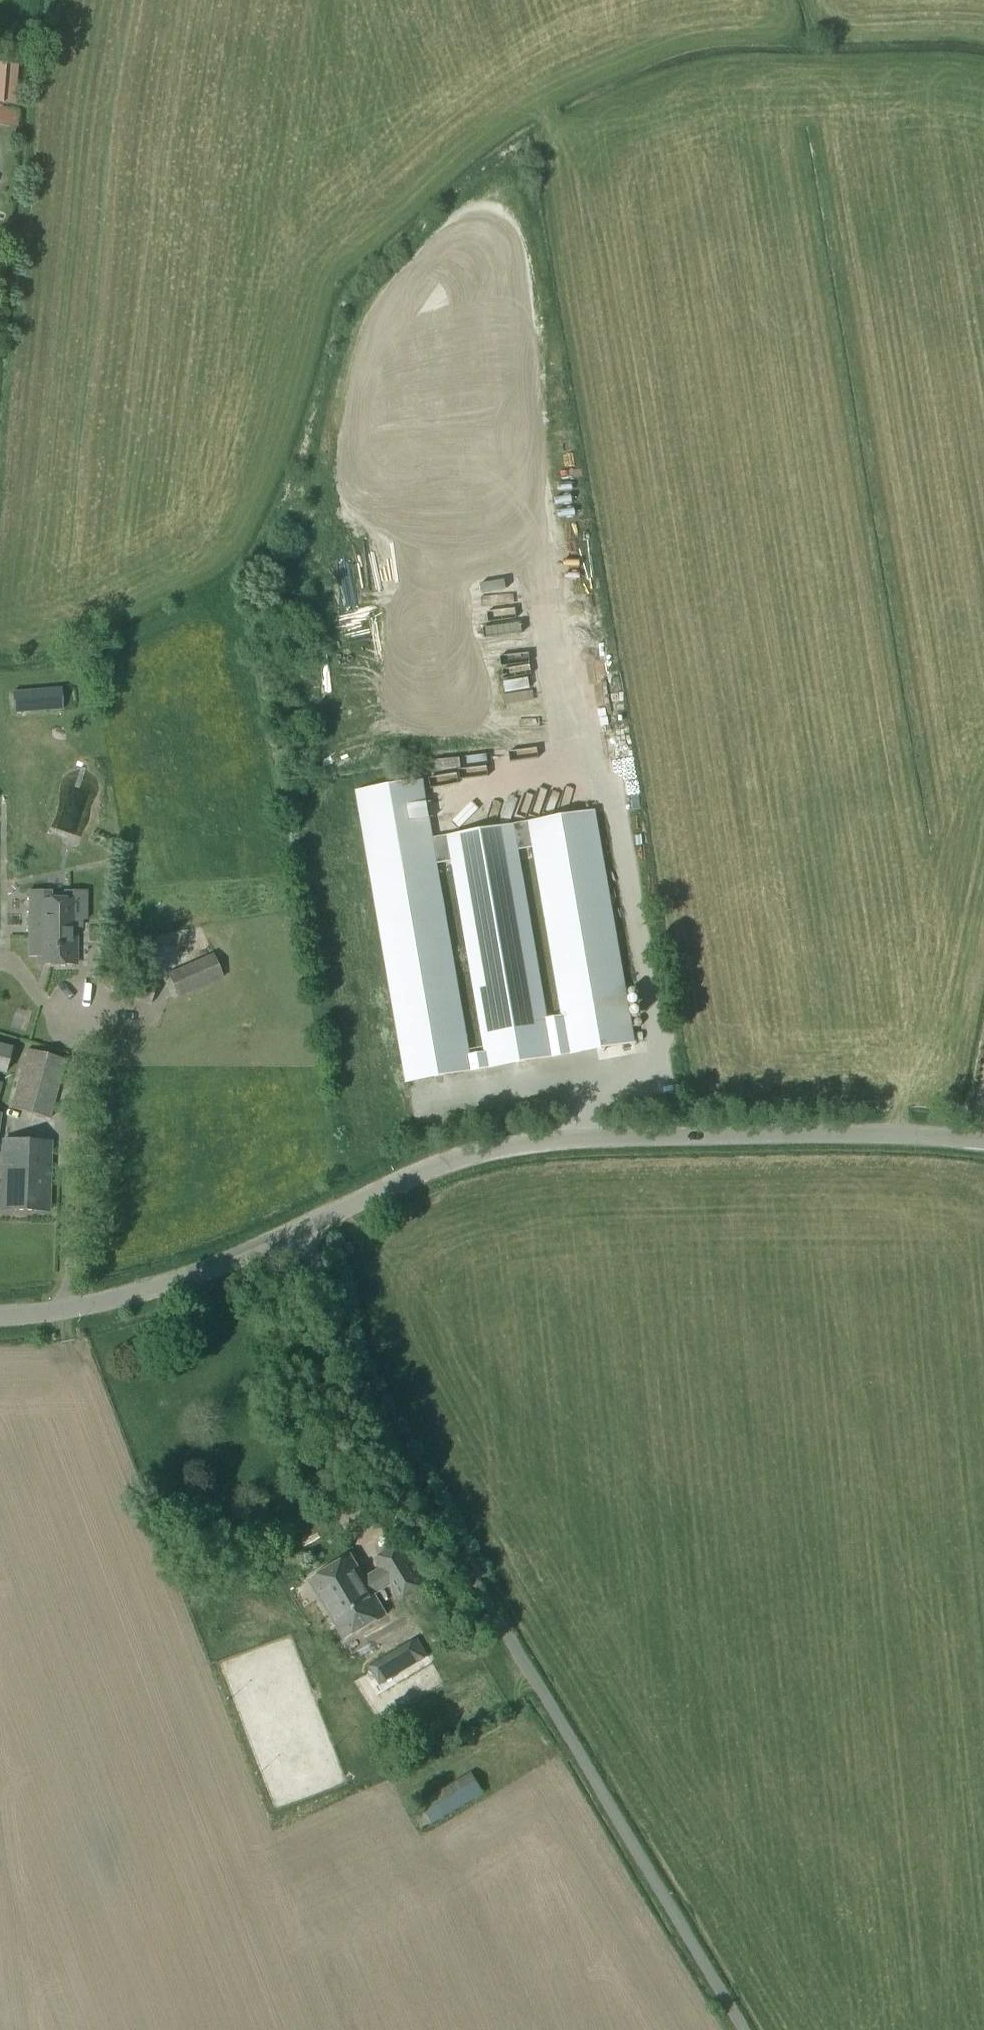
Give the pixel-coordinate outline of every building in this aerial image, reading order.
[(0,64),(0,105),(14,106),(17,65),(0,64)] [(12,693),(13,713),(61,710),(60,690),(12,693)] [(27,891),(28,957),(37,957),(37,964),(74,964),(74,920),(85,920),(85,891),(63,891),(63,896),(52,896),(52,891),(27,891)] [(178,998),(222,977),(212,954),(167,975),(178,998)] [(118,968),(110,991),(149,1005),(157,982),(118,968)] [(0,1045),(0,1074),(4,1076),(11,1048),(0,1045)] [(50,1119),(65,1060),(26,1050),(10,1108),(50,1119)] [(48,1212),(50,1142),(2,1141),(0,1211),(48,1212)] [(350,1557),(309,1582),(344,1641),(378,1620),(366,1600),(390,1585),(400,1602),(428,1585),(403,1543),(375,1560),(381,1570),(364,1580),(350,1557)] [(423,1660),(423,1659),(412,1641),(370,1667),(381,1686),(423,1660)] [(464,1763),(413,1794),(437,1835),(489,1804),(464,1763)]
